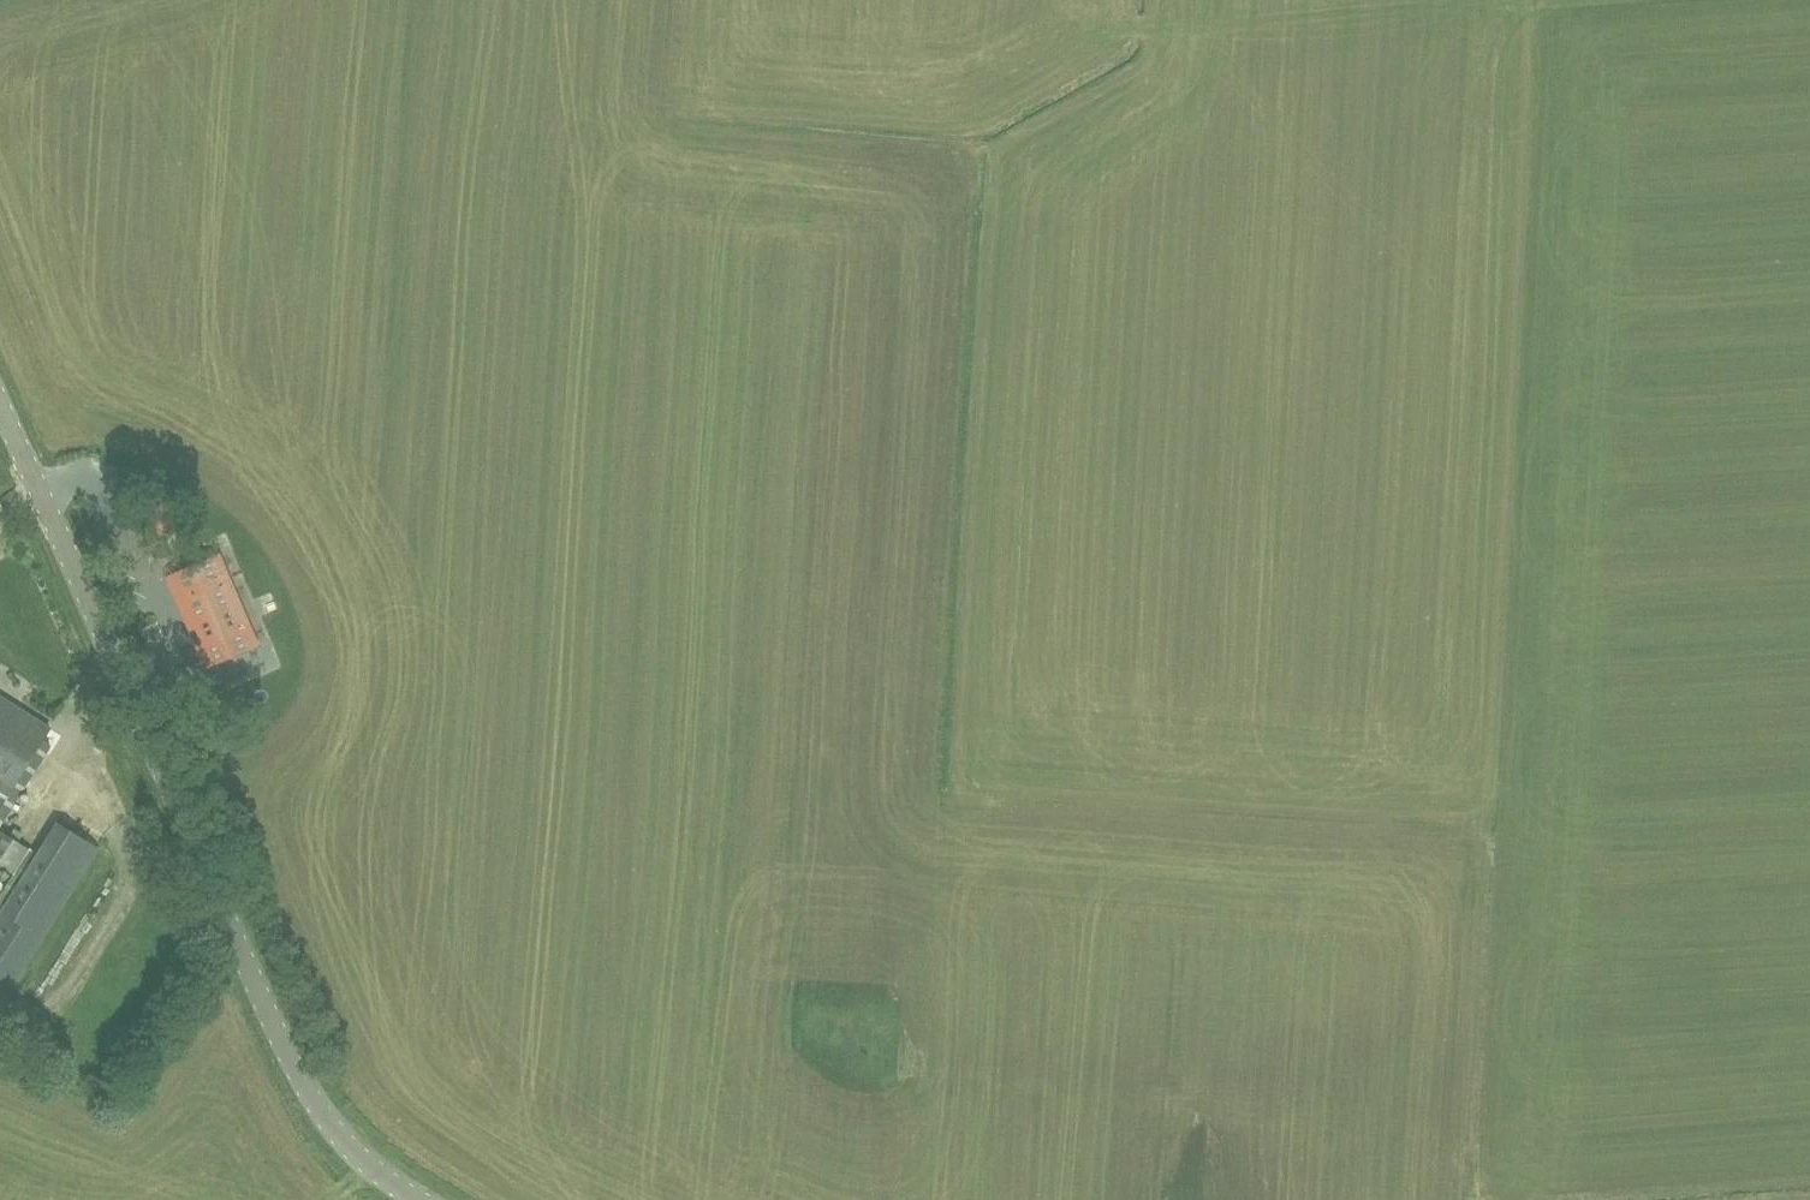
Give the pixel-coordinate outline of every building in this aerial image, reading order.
[(174,529),(161,498),(149,503),(161,534),(174,529)] [(219,554),(218,554),(166,576),(189,632),(194,630),(200,643),(195,645),(205,669),(236,656),(258,647),(219,554)] [(49,729),(0,698),(0,806),(49,729)] [(0,911),(0,980),(11,987),(95,848),(53,822),(0,911)] [(13,876),(29,849),(0,832),(0,868),(13,876)]
